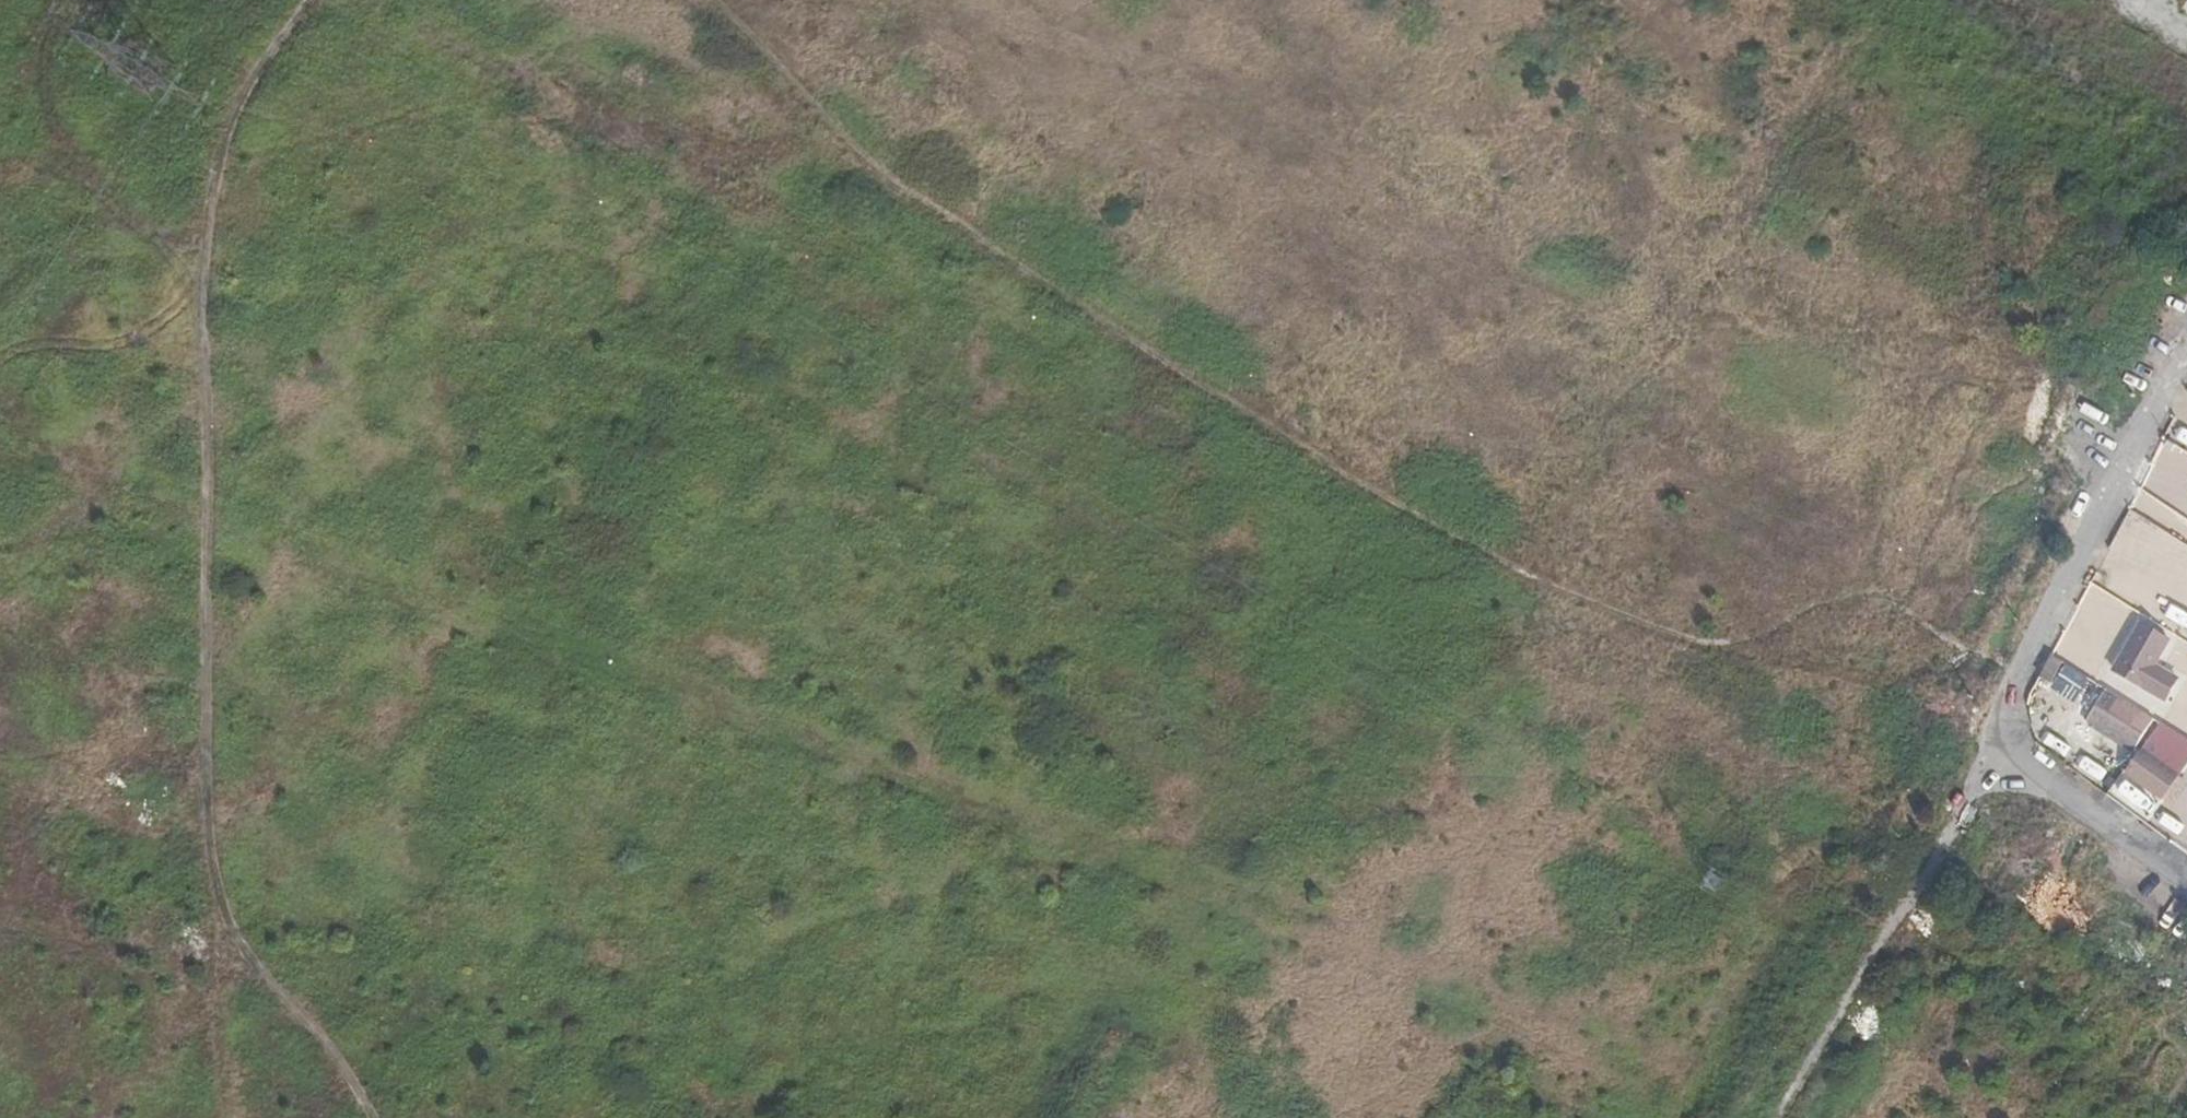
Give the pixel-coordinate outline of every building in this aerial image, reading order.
[(2186,9),(2186,0),(2174,0),(2186,9)] [(2105,649),(2150,677),(2170,644),(2125,617),(2105,649)] [(2056,691),(2068,673),(2052,662),(2042,681),(2056,691)] [(2134,747),(2150,724),(2106,696),(2091,718),(2134,747)] [(2142,748),(2178,774),(2186,762),(2186,739),(2161,721),(2142,748)] [(2087,753),(2096,732),(2083,727),(2074,747),(2087,753)] [(2114,782),(2131,753),(2118,746),(2102,775),(2114,782)] [(2178,774),(2142,748),(2124,772),(2161,798),(2178,774)]
